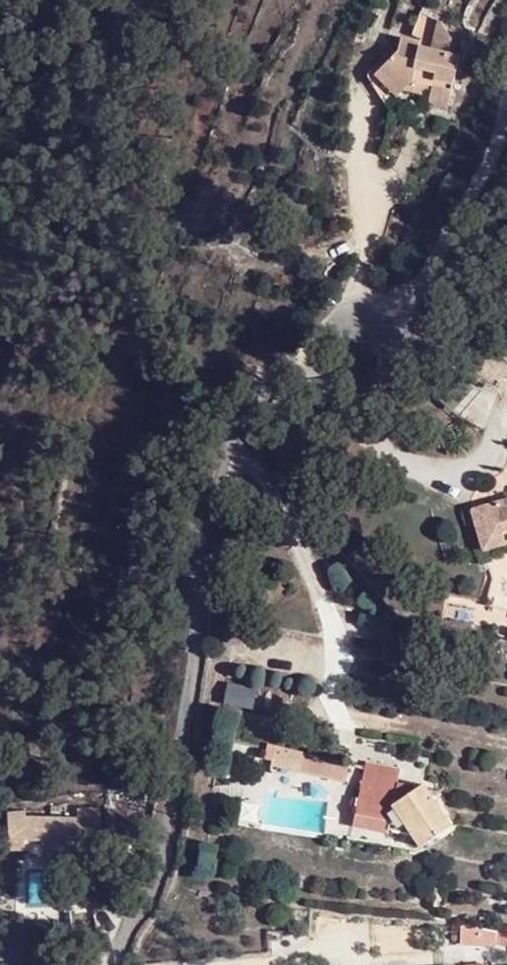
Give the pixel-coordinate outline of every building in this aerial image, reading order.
[(440,24),(433,50),(446,53),(450,37),(440,24)] [(399,35),(396,45),(377,62),(399,85),(402,83),(407,76),(429,82),(427,90),(424,104),(444,109),(456,56),(446,53),(433,50),(417,46),(418,40),(399,35)] [(399,85),(377,62),(372,69),(394,91),(399,85)] [(429,82),(407,76),(402,83),(427,90),(429,82)] [(484,505),(493,533),(506,529),(506,497),(484,505)] [(493,533),(484,505),(473,509),(486,549),(506,543),(506,529),(493,533)] [(495,581),(486,613),(506,618),(506,584),(495,581)] [(252,705),(252,691),(225,690),(224,704),(252,705)] [(275,752),(345,776),(351,759),(281,734),(275,752)] [(399,768),(365,761),(358,797),(357,806),(355,812),(388,818),(386,827),(404,831),(409,841),(434,829),(436,833),(454,824),(441,797),(448,794),(441,778),(416,790),(418,795),(416,796),(393,792),(395,783),(399,768)] [(395,783),(393,792),(416,796),(418,795),(416,790),(408,784),(395,783)] [(25,808),(7,810),(6,847),(23,847),(23,836),(63,838),(63,815),(44,814),(44,809),(25,808)] [(496,930),(495,939),(506,942),(506,932),(496,930)]
